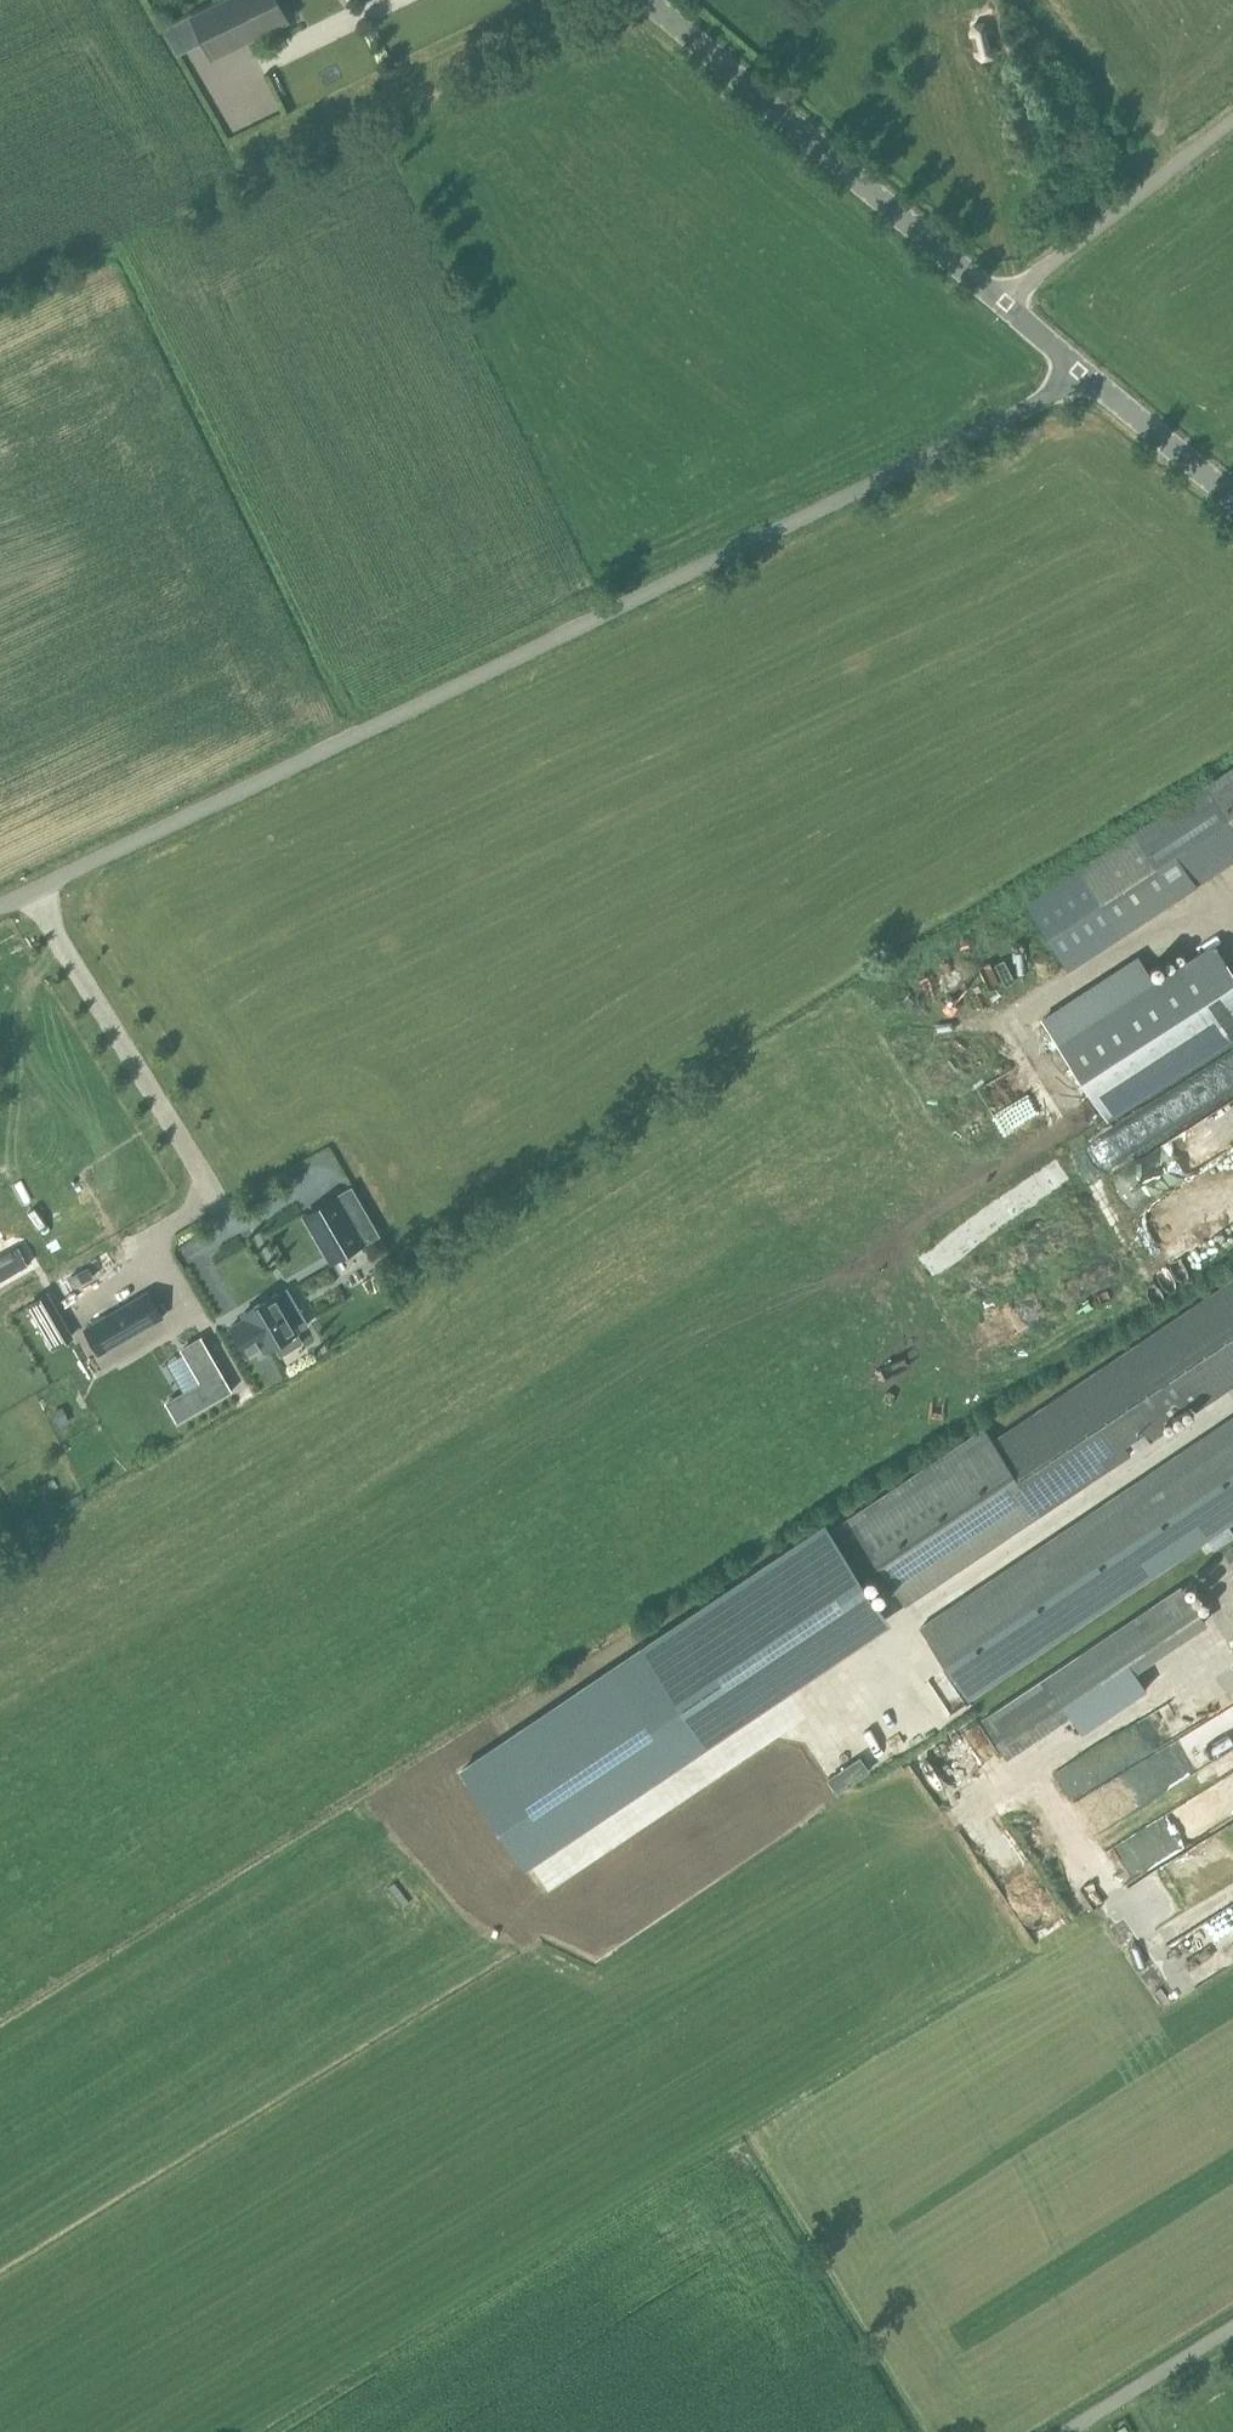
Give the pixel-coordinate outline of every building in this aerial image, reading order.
[(194,18),(213,57),(274,27),(265,7),(278,1),(277,0),(229,0),(194,18)] [(998,50),(992,26),(985,21),(973,24),(969,32),(974,56),(982,62),(994,59),(998,50)] [(1232,858),(1232,766),(1146,821),(1190,886),(1232,858)] [(1205,977),(1192,957),(1058,1042),(1106,1117),(1232,1035),(1232,972),(1227,963),(1205,977)] [(1141,1163),(1148,1186),(1171,1178),(1164,1156),(1141,1163)] [(334,1260),(324,1242),(352,1226),(362,1244),(364,1243),(336,1197),(306,1214),(323,1243),(333,1261),(334,1260)] [(36,1269),(26,1251),(4,1263),(0,1255),(0,1289),(36,1269)] [(906,1604),(1165,1430),(1160,1422),(1190,1402),(1196,1410),(1232,1385),(1232,1283),(995,1442),(987,1429),(850,1521),(906,1604)] [(90,1337),(106,1328),(114,1342),(161,1314),(148,1292),(85,1329),(90,1337)] [(247,1323),(235,1330),(247,1352),(260,1345),(264,1351),(275,1345),(281,1355),(303,1342),(297,1332),(298,1332),(276,1294),(272,1296),(268,1294),(261,1299),(261,1303),(242,1314),(247,1323)] [(251,1379),(226,1335),(213,1342),(232,1374),(213,1385),(220,1398),(251,1379)] [(969,1699),(1232,1522),(1232,1417),(921,1626),(969,1699)] [(707,1746),(785,1694),(827,1665),(889,1624),(878,1608),(834,1541),(825,1528),(824,1529),(763,1570),(760,1572),(644,1651),(673,1695),(657,1706),(679,1738),(695,1728),(707,1746)] [(983,1710),(1006,1746),(1206,1618),(1183,1581),(983,1710)] [(1141,1719),(1045,1771),(1061,1801),(1157,1749),(1141,1719)] [(1121,1885),(1142,1925),(1232,1875),(1232,1825),(1121,1885)] [(1025,1938),(1052,1926),(1039,1897),(1012,1909),(1025,1938)] [(1183,1988),(1232,1962),(1232,1931),(1222,1911),(1160,1944),(1183,1988)]
